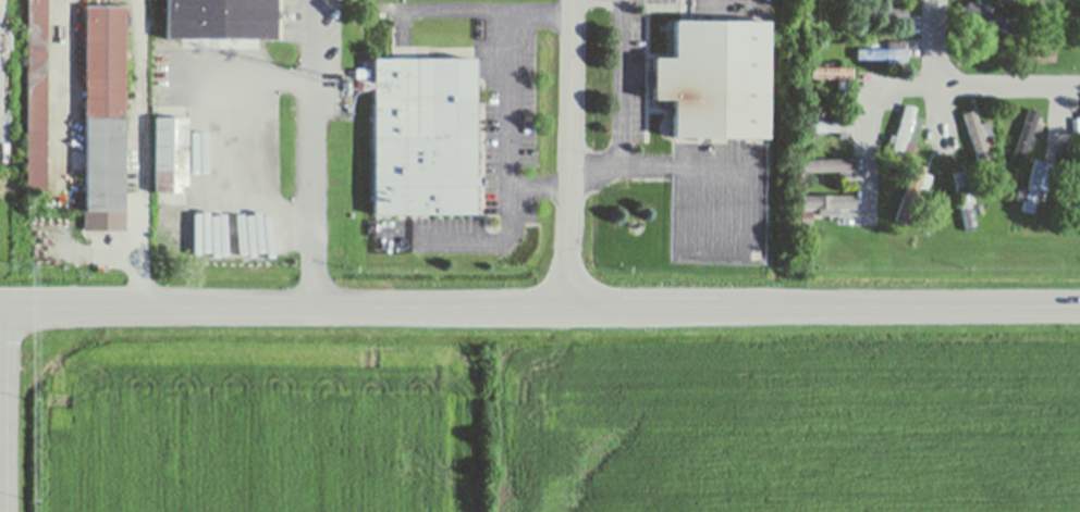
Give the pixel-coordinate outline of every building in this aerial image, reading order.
[(45,198),(47,0),(28,0),(24,198),(45,198)] [(165,36),(277,37),(277,0),(166,0),(165,36)] [(998,5),(999,0),(1030,0),(1059,7),(1057,18),(998,5)] [(1017,24),(969,2),(963,13),(1011,35),(1017,24)] [(83,114),(124,114),(124,8),(83,8),(83,114)] [(904,24),(904,30),(889,30),(888,25),(856,25),(856,14),(907,13),(907,24),(904,24)] [(673,74),(674,37),(768,39),(765,157),(672,155),(673,115),(652,115),(653,74),(673,74)] [(888,54),(888,46),(905,46),(905,54),(907,54),(907,65),(857,65),(857,54),(888,54)] [(983,59),(991,59),(990,72),(982,71),(983,59)] [(478,193),(478,221),(378,220),(378,225),(372,225),(372,216),(377,216),(378,62),(478,63),(477,183),(483,183),(482,193),(478,193)] [(848,84),(847,93),(837,93),(838,84),(811,84),(811,73),(852,73),(852,84),(848,84)] [(906,110),(917,113),(913,121),(922,124),(915,149),(906,147),(901,162),(891,159),(906,110)] [(1033,137),(1022,167),(1011,164),(1029,113),(1040,117),(1036,126),(1043,128),(1040,138),(1033,137)] [(962,118),(974,115),(980,129),(989,126),(993,141),(984,145),(993,173),(981,176),(962,118)] [(154,195),(189,196),(189,120),(154,120),(154,195)] [(84,121),(123,121),(123,230),(84,230),(84,121)] [(846,137),(846,142),(839,142),(839,137),(818,137),(818,142),(810,142),(810,137),(801,137),(801,126),(852,126),(852,137),(846,137)] [(1031,146),(1033,140),(1042,143),(1039,150),(1031,146)] [(801,165),(854,163),(855,176),(850,176),(850,180),(838,180),(838,177),(802,178),(801,165)] [(1027,196),(1035,164),(1046,167),(1045,168),(1054,171),(1047,197),(1039,195),(1032,218),(1022,215),(1023,208),(1016,205),(1019,193),(1027,196)] [(1076,165),(1079,188),(1079,218),(1075,220),(1065,167),(1076,165)] [(916,168),(926,173),(924,178),(933,180),(928,196),(920,192),(907,230),(895,226),(916,168)] [(953,178),(962,175),(977,234),(967,236),(953,178)] [(812,214),(812,229),(801,229),(800,214),(802,214),(802,200),(856,200),(856,214),(830,214),(830,221),(819,221),(819,216),(814,214),(812,214)]
